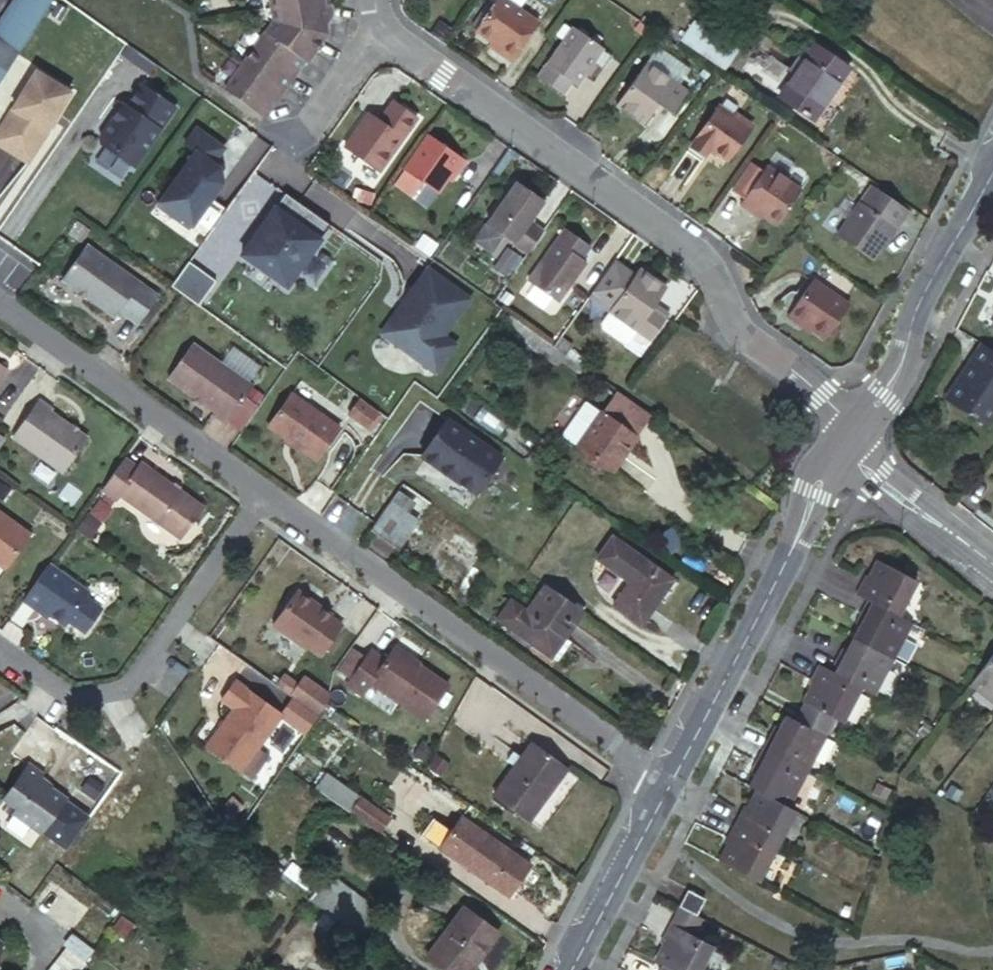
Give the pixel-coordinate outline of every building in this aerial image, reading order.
[(0,23),(0,85),(1,86),(55,0),(15,0),(0,23)] [(319,0),(269,0),(273,25),(232,82),(227,90),(261,115),(302,58),(304,60),(324,32),(322,23),(319,0)] [(322,23),(331,12),(328,0),(319,0),(322,23)] [(540,24),(505,0),(499,0),(476,32),(492,42),(502,50),(499,54),(513,64),(540,24)] [(724,64),(735,45),(693,19),(681,38),(724,64)] [(603,48),(573,27),(537,78),(562,95),(570,83),(576,87),(603,48)] [(502,50),(492,42),(489,47),(499,54),(502,50)] [(814,119),(848,68),(814,45),(780,95),(814,119)] [(30,164),(73,86),(30,62),(0,115),(0,147),(30,164)] [(646,63),(616,106),(642,124),(656,105),(670,115),(686,92),(646,63)] [(227,90),(232,82),(224,76),(219,84),(227,90)] [(377,170),(414,117),(392,102),(378,121),(365,113),(342,146),(354,155),(377,170)] [(733,116),(718,106),(692,147),(706,157),(712,148),(729,160),(752,125),(735,113),(733,116)] [(453,173),(463,160),(424,133),(400,168),(402,169),(415,178),(435,192),(450,171),(453,173)] [(801,189),(766,165),(740,203),(753,212),(755,209),(777,224),(801,189)] [(402,169),(393,182),(406,191),(415,178),(402,169)] [(502,230),(528,249),(544,226),(530,215),(545,195),(517,176),(486,219),(475,235),(491,247),(502,230)] [(871,185),(860,202),(898,227),(909,212),(871,185)] [(237,253),(289,282),(324,220),(272,191),(237,253)] [(898,227),(860,202),(836,236),(871,260),(886,239),(888,241),(898,227)] [(526,279),(557,300),(585,259),(581,255),(589,243),(564,226),(526,279)] [(414,244),(429,254),(439,240),(425,229),(414,244)] [(507,243),(491,266),(502,274),(518,251),(507,243)] [(86,250),(63,284),(113,320),(117,315),(135,328),(155,300),(86,250)] [(615,252),(590,288),(610,302),(635,267),(615,252)] [(608,306),(649,337),(665,314),(651,304),(667,282),(639,262),(635,267),(610,302),(608,306)] [(413,290),(381,334),(437,373),(457,344),(445,336),(471,300),(432,272),(417,293),(413,290)] [(848,304),(812,278),(788,312),(812,329),(824,338),(848,304)] [(977,324),(992,333),(992,296),(977,324)] [(649,337),(608,306),(599,319),(599,323),(622,340),(627,339),(630,335),(641,343),(645,342),(649,337)] [(788,312),(786,316),(810,333),(812,329),(788,312)] [(935,403),(975,425),(992,394),(992,359),(964,343),(954,360),(959,362),(935,403)] [(195,347),(172,380),(216,411),(214,415),(227,424),(230,421),(250,393),(252,389),(250,387),(226,369),(195,347)] [(226,369),(250,387),(258,375),(234,358),(226,369)] [(250,393),(230,421),(242,430),(262,402),(250,393)] [(620,421),(639,435),(652,417),(618,393),(608,406),(623,417),(620,421)] [(293,398),(269,431),(317,466),(340,433),(293,398)] [(360,403),(351,415),(370,428),(378,416),(360,403)] [(608,406),(605,411),(580,446),(616,470),(641,436),(639,435),(620,421),(623,417),(608,406)] [(41,407),(15,444),(63,478),(88,443),(53,419),(54,416),(41,407)] [(504,456),(449,419),(424,456),(479,493),(504,456)] [(10,440),(0,433),(0,453),(10,440)] [(123,496),(184,539),(205,509),(144,465),(141,470),(128,460),(106,491),(120,501),(123,496)] [(405,484),(390,505),(418,524),(432,503),(405,484)] [(390,505),(372,532),(399,550),(418,524),(390,505)] [(10,570),(34,537),(0,512),(0,563),(10,570)] [(467,578),(481,549),(445,532),(431,561),(467,578)] [(674,580),(645,560),(620,543),(604,565),(629,583),(614,606),(643,626),(674,580)] [(52,566),(26,603),(41,612),(44,608),(70,626),(73,623),(90,598),(93,594),(52,566)] [(874,604),(906,621),(923,588),(884,567),(875,584),(872,581),(864,598),(874,604)] [(566,638),(585,612),(548,585),(527,613),(512,602),(499,620),(552,658),(566,638)] [(301,590),(277,625),(311,649),(313,647),(325,655),(347,625),(334,617),(336,615),(301,590)] [(90,598),(73,623),(89,634),(106,610),(90,598)] [(861,642),(898,661),(916,626),(906,621),(874,604),(864,625),(869,627),(866,632),(861,642)] [(566,638),(552,658),(559,662),(572,643),(566,638)] [(869,691),(879,697),(898,661),(861,642),(855,655),(853,660),(848,657),(838,675),(869,691)] [(355,649),(341,670),(354,680),(369,659),(355,649)] [(354,680),(350,686),(364,696),(373,684),(424,721),(447,687),(396,651),(388,663),(373,653),(369,659),(354,680)] [(988,665),(975,683),(992,697),(992,659),(988,665)] [(838,675),(826,669),(816,687),(820,689),(811,705),(850,725),(869,691),(838,675)] [(308,677),(295,696),(323,716),(333,702),(334,696),(308,677)] [(241,712),(214,750),(246,774),(263,749),(286,716),(239,683),(226,702),(241,712)] [(811,705),(802,722),(828,736),(841,742),(850,725),(811,705)] [(809,774),(828,736),(802,722),(792,716),(784,731),(782,735),(777,733),(767,752),(809,774)] [(263,749),(246,774),(258,782),(276,758),(263,749)] [(541,751),(505,801),(540,825),(575,774),(541,751)] [(755,789),(763,794),(792,809),(809,774),(767,752),(758,769),(763,772),(761,777),(755,789)] [(15,815),(41,834),(66,799),(40,780),(45,774),(31,765),(6,800),(19,809),(15,815)] [(323,770),(313,785),(346,807),(356,791),(323,770)] [(749,810),(740,828),(783,850),(801,814),(792,809),(763,794),(753,813),(749,810)] [(362,797),(351,814),(380,834),(391,818),(362,797)] [(442,848),(499,888),(504,881),(515,889),(531,866),(463,817),(452,833),(442,848)] [(438,824),(428,839),(442,848),(452,833),(438,824)] [(735,849),(727,865),(756,880),(765,885),(783,850),(740,828),(730,846),(735,849)] [(312,899),(360,936),(380,909),(331,874),(312,899)] [(504,881),(499,888),(511,896),(515,889),(504,881)] [(687,911),(702,918),(708,908),(693,899),(687,911)] [(441,969),(474,969),(477,967),(473,965),(497,931),(466,908),(428,960),(441,969)] [(660,962),(670,968),(674,969),(706,969),(717,948),(675,926),(665,943),(669,946),(660,962)] [(86,949),(68,938),(48,969),(73,969),(86,949)]
